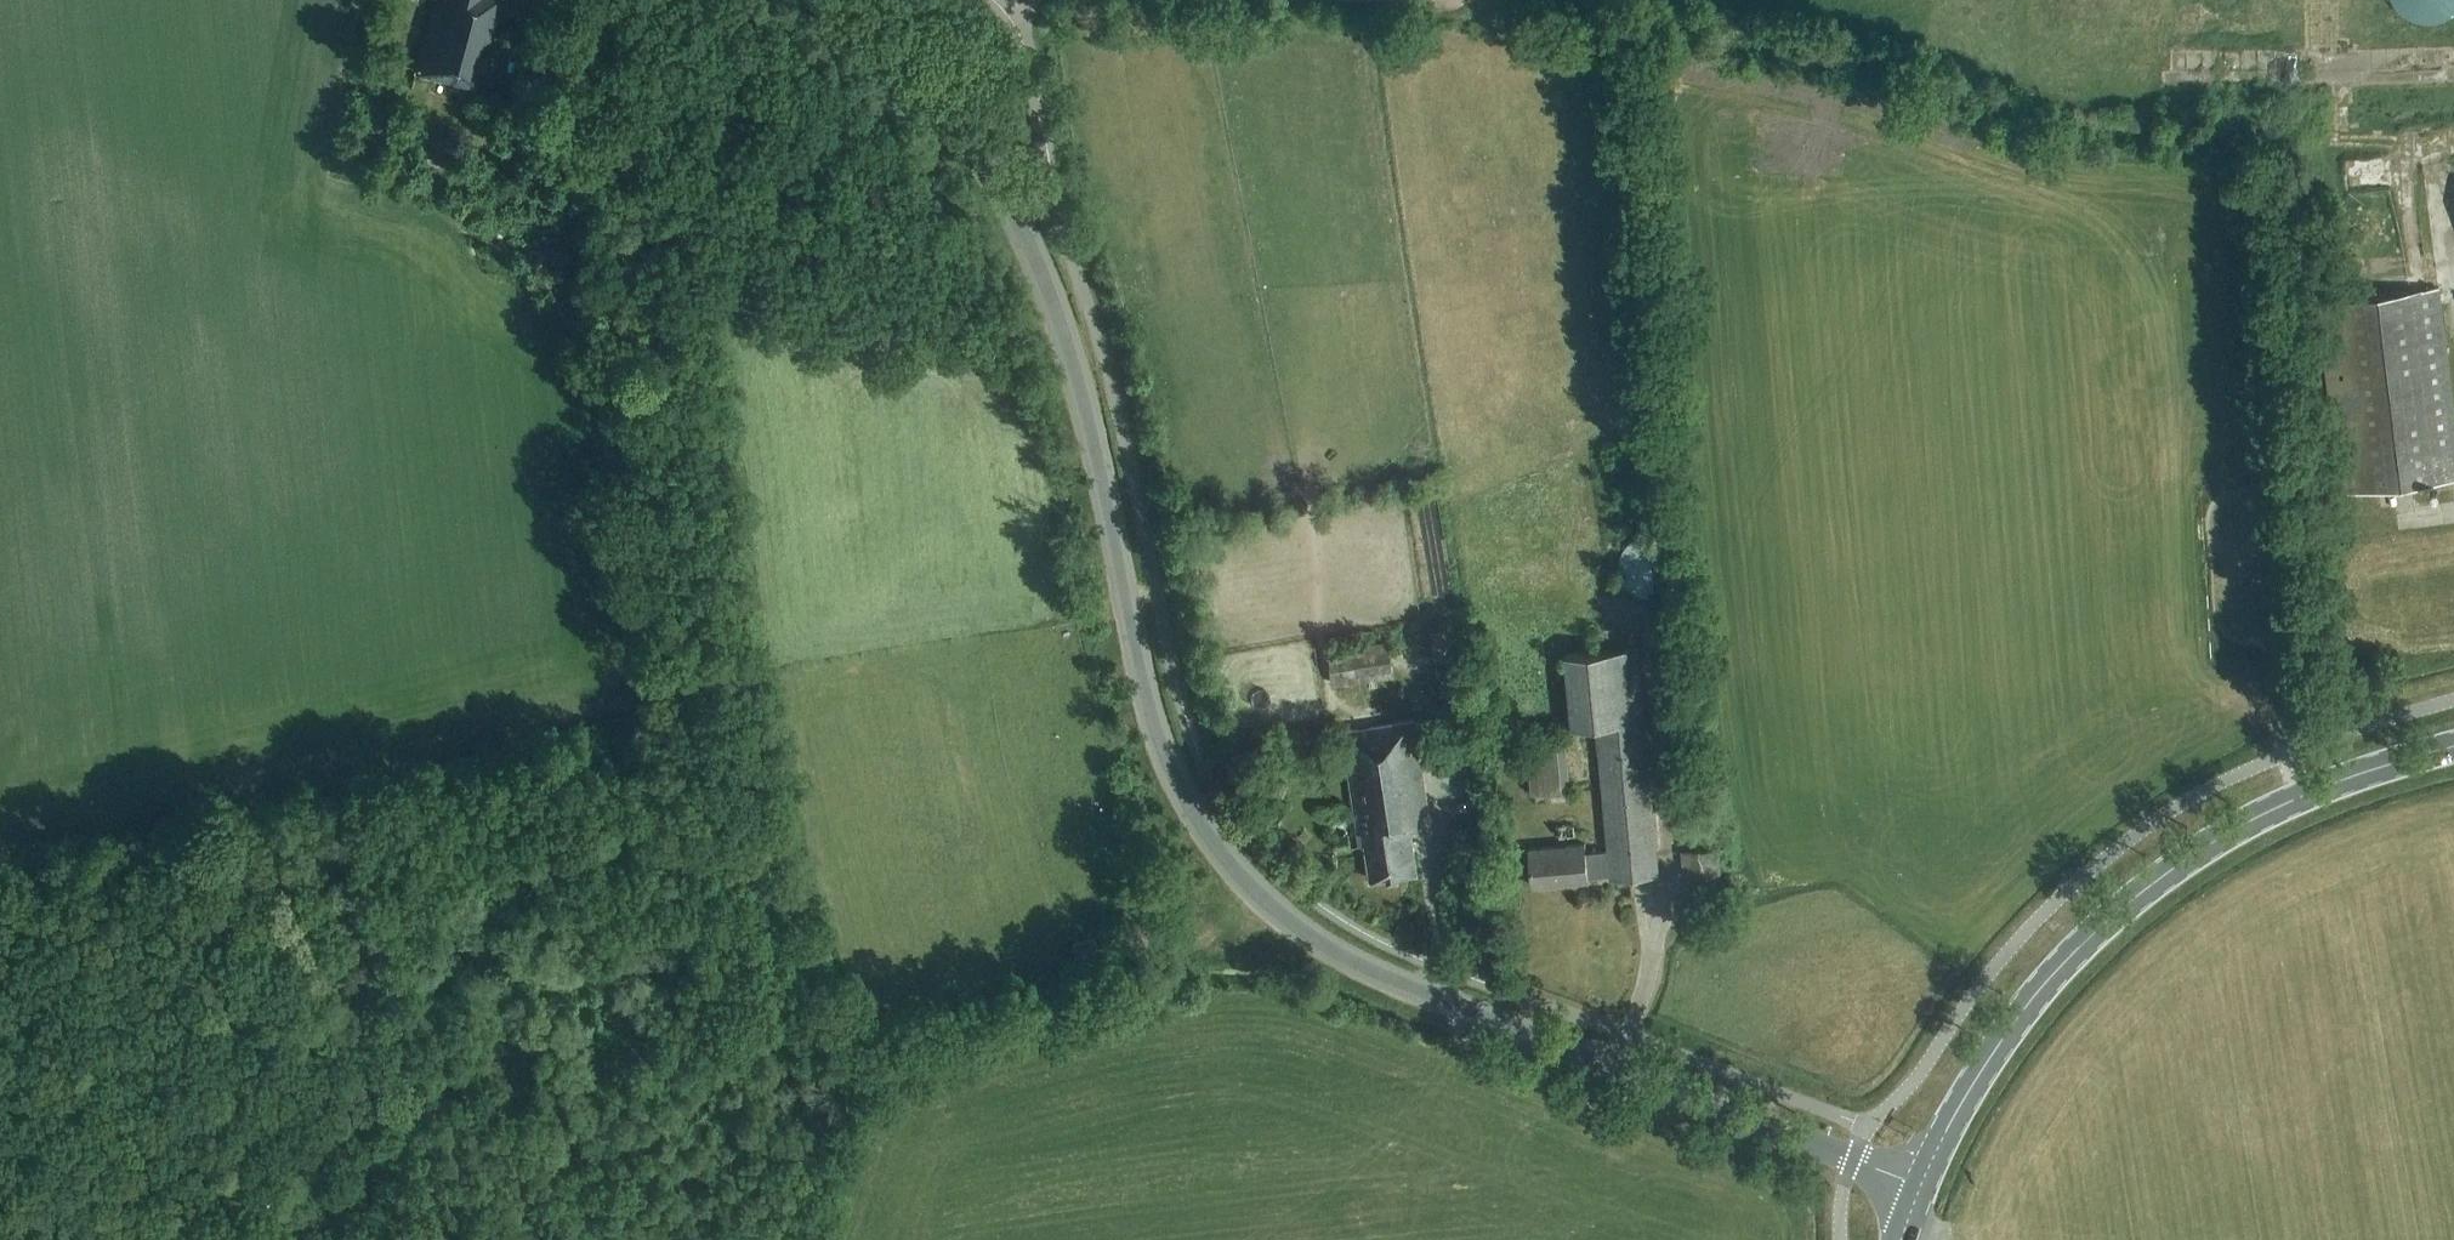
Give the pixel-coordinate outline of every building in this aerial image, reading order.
[(415,72),(486,90),(509,0),(434,0),(415,72)] [(2428,24),(2438,23),(2448,19),(2453,14),(2453,0),(2391,0),(2392,3),(2399,12),(2409,19),(2419,22),(2428,24)] [(2453,479),(2453,426),(2437,288),(2318,303),(2341,493),(2453,479)] [(1626,547),(1620,556),(1619,567),(1620,577),(1626,586),(1634,593),(1644,597),(1654,597),(1664,593),(1672,586),(1677,577),(1679,567),(1677,556),(1672,547),(1664,541),(1654,537),(1644,537),(1634,541),(1626,547)] [(1387,641),(1328,650),(1334,684),(1392,675),(1387,641)] [(1610,878),(1658,874),(1638,649),(1565,655),(1571,727),(1597,724),(1609,850),(1584,853),(1583,845),(1529,850),(1532,885),(1588,880),(1587,876),(1610,874),(1610,878)] [(1370,880),(1417,872),(1411,833),(1430,830),(1413,722),(1343,732),(1359,840),(1348,841),(1347,835),(1332,838),(1334,850),(1365,845),(1370,880)] [(1566,792),(1564,745),(1527,747),(1530,794),(1566,792)] [(1557,826),(1558,838),(1574,837),(1573,825),(1557,826)] [(1680,849),(1682,877),(1721,874),(1718,846),(1680,849)] [(1097,955),(1093,938),(1072,944),(1076,960),(1097,955)]
